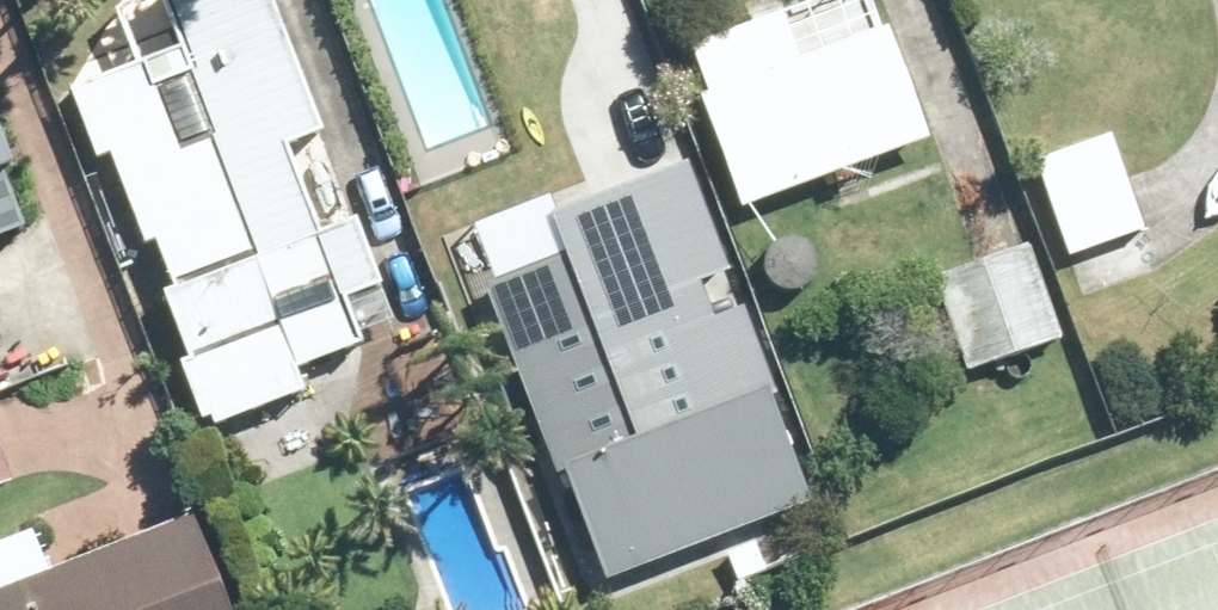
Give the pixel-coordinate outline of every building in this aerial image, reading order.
[(197,360),(187,363),(207,418),(219,413),(223,424),(309,390),(299,367),(368,340),(349,292),(384,278),(359,216),(327,230),(292,139),(328,124),(279,0),(146,0),(128,7),(147,57),(72,85),(99,158),(114,152),(149,242),(162,237),(181,283),(170,289),(197,360)] [(381,10),(376,13),(427,134),(568,70),(538,0),(377,0),(381,10)] [(898,28),(707,99),(749,211),(939,140),(898,28)] [(1115,127),(1038,154),(1075,257),(1152,231),(1115,127)] [(1,174),(14,169),(0,132),(0,234),(18,227),(1,174)] [(1034,244),(938,280),(971,372),(1069,339),(1034,244)] [(708,274),(640,299),(641,302),(591,321),(640,453),(714,426),(710,415),(754,398),(708,274)] [(573,356),(544,364),(556,402),(585,393),(573,356)] [(759,457),(719,479),(735,509),(776,489),(759,457)] [(0,594),(0,609),(235,609),(198,517),(0,594)]
